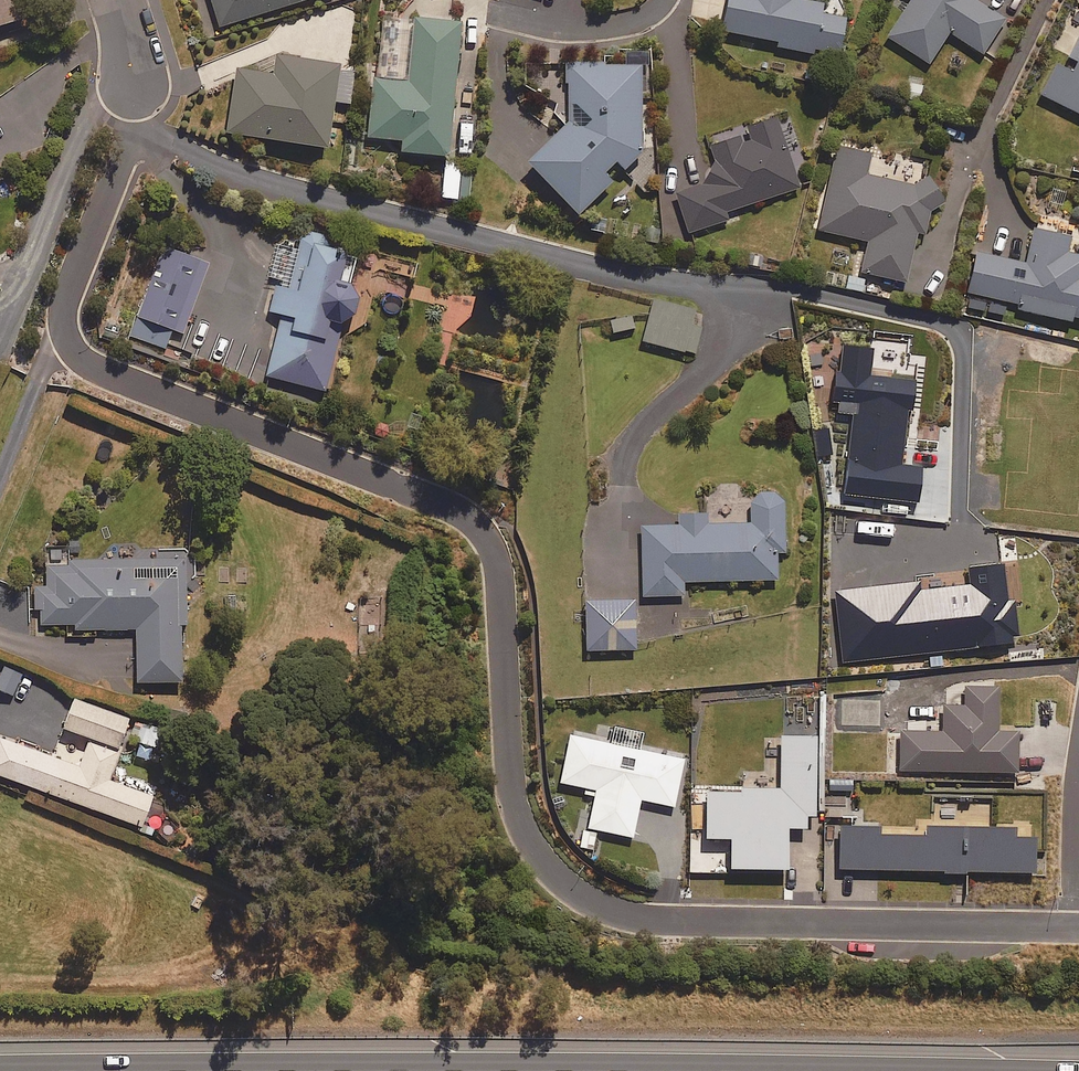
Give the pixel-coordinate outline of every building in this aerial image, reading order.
[(28,9),(25,0),(0,0),(0,19),(28,9)] [(206,28),(300,0),(198,0),(206,28)] [(718,30),(775,41),(774,46),(811,53),(812,48),(835,53),(842,17),(818,12),(820,2),(809,0),(724,0),(718,30)] [(884,36),(927,63),(947,32),(981,53),(1004,16),(978,0),(906,0),(884,36)] [(444,155),(457,21),(377,13),(371,78),(365,136),(399,140),(398,151),(444,155)] [(1078,114),(1078,25),(1075,23),(1064,45),(1072,49),(1064,67),(1055,62),(1039,94),(1078,114)] [(321,146),(333,63),(270,54),(268,73),(232,68),(223,132),(321,146)] [(639,152),(638,64),(565,64),(566,121),(524,161),(574,213),(608,181),(599,171),(612,160),(620,169),(639,152)] [(714,141),(704,144),(710,162),(700,182),(664,195),(680,237),(728,220),(727,215),(800,188),(773,114),(712,135),(714,141)] [(923,234),(928,210),(942,202),(927,176),(911,185),(865,174),(870,153),(836,145),(816,229),(866,241),(859,271),(904,282),(915,232),(923,234)] [(467,201),(471,166),(443,163),(438,198),(467,201)] [(1078,318),(1078,254),(1065,251),(1069,236),(1032,228),(1024,263),(975,252),(965,292),(1023,305),(1022,310),(1068,321),(1069,316),(1078,318)] [(327,388),(346,316),(349,315),(353,314),(356,312),(358,310),(360,307),(362,304),(363,301),(364,297),(364,294),(363,290),(362,287),(360,284),(358,282),(355,279),(352,278),(359,252),(303,237),(290,285),(277,282),(270,308),(283,312),(267,372),(327,388)] [(184,332),(211,259),(164,242),(131,335),(165,347),(172,327),(184,332)] [(688,324),(692,309),(651,298),(641,341),(692,354),(699,327),(688,324)] [(842,494),(920,504),(924,468),(901,466),(908,409),(913,409),(916,381),(871,375),(874,348),(842,344),(839,367),(834,366),(828,411),(852,414),(842,494)] [(748,522),(704,523),(704,512),(676,513),(677,525),(640,525),(642,596),(682,595),(681,581),(775,579),(775,551),(783,551),(782,505),(782,504),(781,501),(779,499),(777,496),(775,494),(773,493),(770,492),(767,491),(764,491),(761,491),(758,492),(755,494),(753,495),(751,498),(749,500),(748,503),(748,506),(748,522)] [(183,622),(189,621),(187,556),(47,560),(48,584),(39,585),(40,623),(76,622),(76,629),(138,627),(140,681),(184,679),(183,622)] [(920,583),(836,592),(844,662),(1014,644),(1014,637),(1020,636),(1016,599),(1009,600),(1005,565),(971,569),(973,586),(921,591),(920,583)] [(634,649),(632,600),(584,601),(585,650),(634,649)] [(941,732),(899,731),(899,770),(1015,773),(1016,732),(996,731),(997,686),(963,686),(962,706),(942,705),(941,732)] [(121,746),(131,717),(75,697),(65,726),(91,736),(81,764),(0,735),(0,773),(143,824),(154,794),(109,778),(121,746)] [(557,782),(594,790),(586,828),(630,837),(638,799),(672,806),(682,759),(567,735),(557,782)] [(702,838),(728,838),(728,869),(785,869),(784,828),(803,828),(803,816),(813,816),(812,737),(778,737),(779,790),(702,790),(702,838)] [(832,784),(832,817),(852,817),(853,784),(832,784)] [(836,868),(1031,874),(1032,837),(1013,836),(1013,831),(921,828),(921,834),(877,832),(877,826),(837,825),(836,868)] [(591,851),(595,832),(579,829),(575,847),(591,851)]
